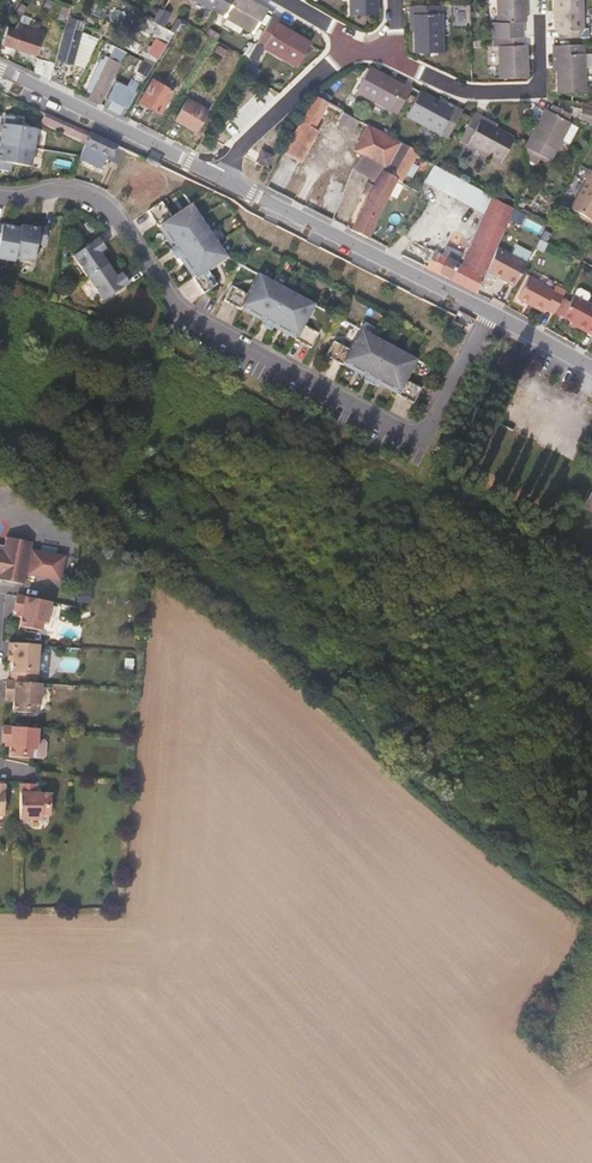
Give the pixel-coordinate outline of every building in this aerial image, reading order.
[(225,0),(197,0),(210,8),(212,5),(219,10),(225,0)] [(219,10),(226,14),(224,16),(251,32),(265,8),(251,0),(225,0),(219,10)] [(350,14),(377,14),(377,0),(350,0),(350,14)] [(525,0),(498,0),(499,22),(502,22),(502,37),(522,37),(522,22),(525,21),(525,12),(525,0)] [(582,0),(554,0),(554,21),(555,30),(559,30),(559,37),(588,37),(587,29),(582,30),(582,0)] [(19,18),(27,7),(20,3),(13,13),(19,18)] [(409,30),(414,30),(414,52),(441,51),(440,4),(409,5),(409,30)] [(277,23),(279,19),(272,15),(256,42),(296,66),(310,42),(292,31),(277,23)] [(277,23),(292,31),(294,27),(279,19),(277,23)] [(13,47),(19,30),(23,31),(25,28),(36,31),(38,28),(18,21),(13,28),(6,26),(1,43),(13,47)] [(72,63),(81,30),(65,25),(56,59),(72,64),(72,63)] [(35,53),(43,29),(38,28),(36,31),(25,28),(23,31),(19,30),(13,47),(35,53)] [(218,34),(209,29),(206,34),(215,39),(218,34)] [(86,60),(94,34),(81,30),(72,63),(80,66),(85,59),(86,60)] [(526,59),(526,44),(522,44),(522,37),(502,37),(500,37),(501,43),(499,45),(500,77),(527,76),(526,59)] [(156,58),(165,45),(154,39),(146,52),(156,58)] [(552,69),(557,69),(558,92),(585,92),(583,44),(552,45),(552,53),(552,69)] [(120,63),(126,52),(114,46),(108,57),(120,63)] [(100,103),(120,63),(108,57),(104,62),(100,60),(85,88),(91,91),(87,97),(100,103)] [(49,79),(54,65),(54,63),(37,58),(33,71),(49,79)] [(76,91),(91,62),(86,60),(85,59),(80,66),(69,88),(76,91)] [(145,77),(152,65),(142,60),(135,72),(145,77)] [(255,69),(247,64),(244,69),(252,74),(255,69)] [(65,86),(70,70),(54,65),(49,79),(65,86)] [(412,86),(405,82),(390,73),(388,77),(369,67),(356,91),(398,114),(412,86)] [(158,113),(172,91),(153,79),(138,100),(158,113)] [(122,114),(139,86),(130,80),(126,87),(116,81),(103,105),(122,114)] [(462,110),(440,99),(438,102),(419,92),(406,116),(447,138),(462,110)] [(194,131),(207,111),(187,98),(174,119),(194,131)] [(554,152),(570,123),(566,121),(570,114),(552,104),(548,111),(545,110),(540,121),(530,138),(554,152)] [(581,108),(578,117),(591,121),(591,111),(581,108)] [(359,120),(341,111),(335,121),(353,130),(359,120)] [(496,124),(482,117),(474,112),(459,140),(501,163),(513,139),(494,128),(496,124)] [(88,134),(43,114),(40,121),(81,141),(80,144),(83,145),(88,134)] [(34,130),(18,127),(19,119),(3,117),(0,132),(0,144),(31,149),(34,130)] [(300,122),(282,153),(265,187),(294,202),(320,215),(339,179),(301,161),(317,131),(300,122)] [(383,171),(399,143),(367,125),(353,151),(360,155),(384,168),(382,170),(383,171)] [(117,166),(123,151),(114,147),(114,146),(88,134),(83,145),(77,160),(99,170),(104,160),(117,166)] [(401,182),(417,153),(399,143),(383,171),(397,179),(401,182)] [(31,149),(0,144),(0,171),(8,173),(10,164),(28,167),(31,149)] [(536,162),(540,152),(528,147),(524,157),(536,162)] [(267,168),(273,157),(261,151),(255,162),(267,168)] [(352,169),(370,179),(367,184),(362,194),(369,197),(351,230),(368,238),(397,179),(383,171),(382,170),(384,168),(360,155),(352,169)] [(494,199),(432,166),(425,179),(487,214),(494,199)] [(589,168),(584,177),(588,179),(572,208),(583,214),(581,217),(591,223),(591,170),(589,168)] [(486,271),(497,247),(513,209),(494,199),(487,214),(460,268),(483,279),(486,271)] [(225,257),(189,204),(170,217),(160,203),(146,212),(157,228),(160,226),(174,247),(168,251),(174,259),(180,255),(194,276),(191,278),(202,294),(215,285),(205,270),(225,257)] [(516,221),(519,212),(515,209),(511,218),(516,221)] [(19,229),(0,226),(0,260),(13,263),(14,260),(19,229)] [(44,246),(46,229),(38,227),(37,230),(20,226),(19,229),(14,260),(32,263),(35,245),(44,246)] [(106,266),(98,253),(103,249),(96,239),(70,256),(86,279),(106,266)] [(527,264),(534,251),(521,244),(514,257),(527,264)] [(416,262),(425,267),(441,275),(464,286),(476,293),(483,279),(460,268),(456,267),(461,257),(449,251),(450,249),(445,247),(441,255),(433,251),(428,261),(406,249),(403,255),(416,262)] [(515,287),(527,264),(514,257),(497,247),(486,271),(515,287)] [(101,301),(127,284),(120,274),(114,277),(106,266),(86,279),(101,301)] [(313,305),(257,275),(245,295),(230,286),(222,301),(239,310),(241,307),(263,319),(260,325),(268,330),(272,324),(294,336),(292,339),(309,349),(315,338),(317,334),(302,325),(313,305)] [(554,314),(566,290),(558,285),(555,291),(530,277),(519,298),(544,312),(546,309),(554,314)] [(575,294),(563,315),(578,324),(577,325),(586,330),(588,328),(591,331),(591,303),(575,294)] [(415,360),(359,330),(348,350),(332,342),(325,357),(341,366),(343,362),(366,375),(362,381),(371,385),(375,379),(396,392),(395,394),(412,404),(420,389),(404,381),(415,360)] [(24,578),(25,575),(60,580),(65,552),(31,547),(32,538),(4,534),(2,543),(0,543),(0,574),(24,578)] [(47,622),(51,599),(18,592),(15,608),(23,609),(21,624),(42,627),(43,621),(47,622)] [(49,647),(40,646),(41,639),(10,637),(9,648),(14,648),(12,668),(13,677),(38,679),(39,667),(48,667),(50,665),(51,649),(49,647)] [(41,700),(43,680),(38,679),(13,677),(7,677),(7,692),(14,693),(14,708),(36,709),(36,700),(41,700)] [(39,746),(40,724),(5,721),(4,737),(12,738),(12,753),(33,754),(34,746),(39,746)] [(8,777),(0,777),(0,812),(7,812),(8,777)] [(53,809),(53,787),(38,787),(37,780),(20,780),(20,816),(42,816),(42,809),(53,809)]
